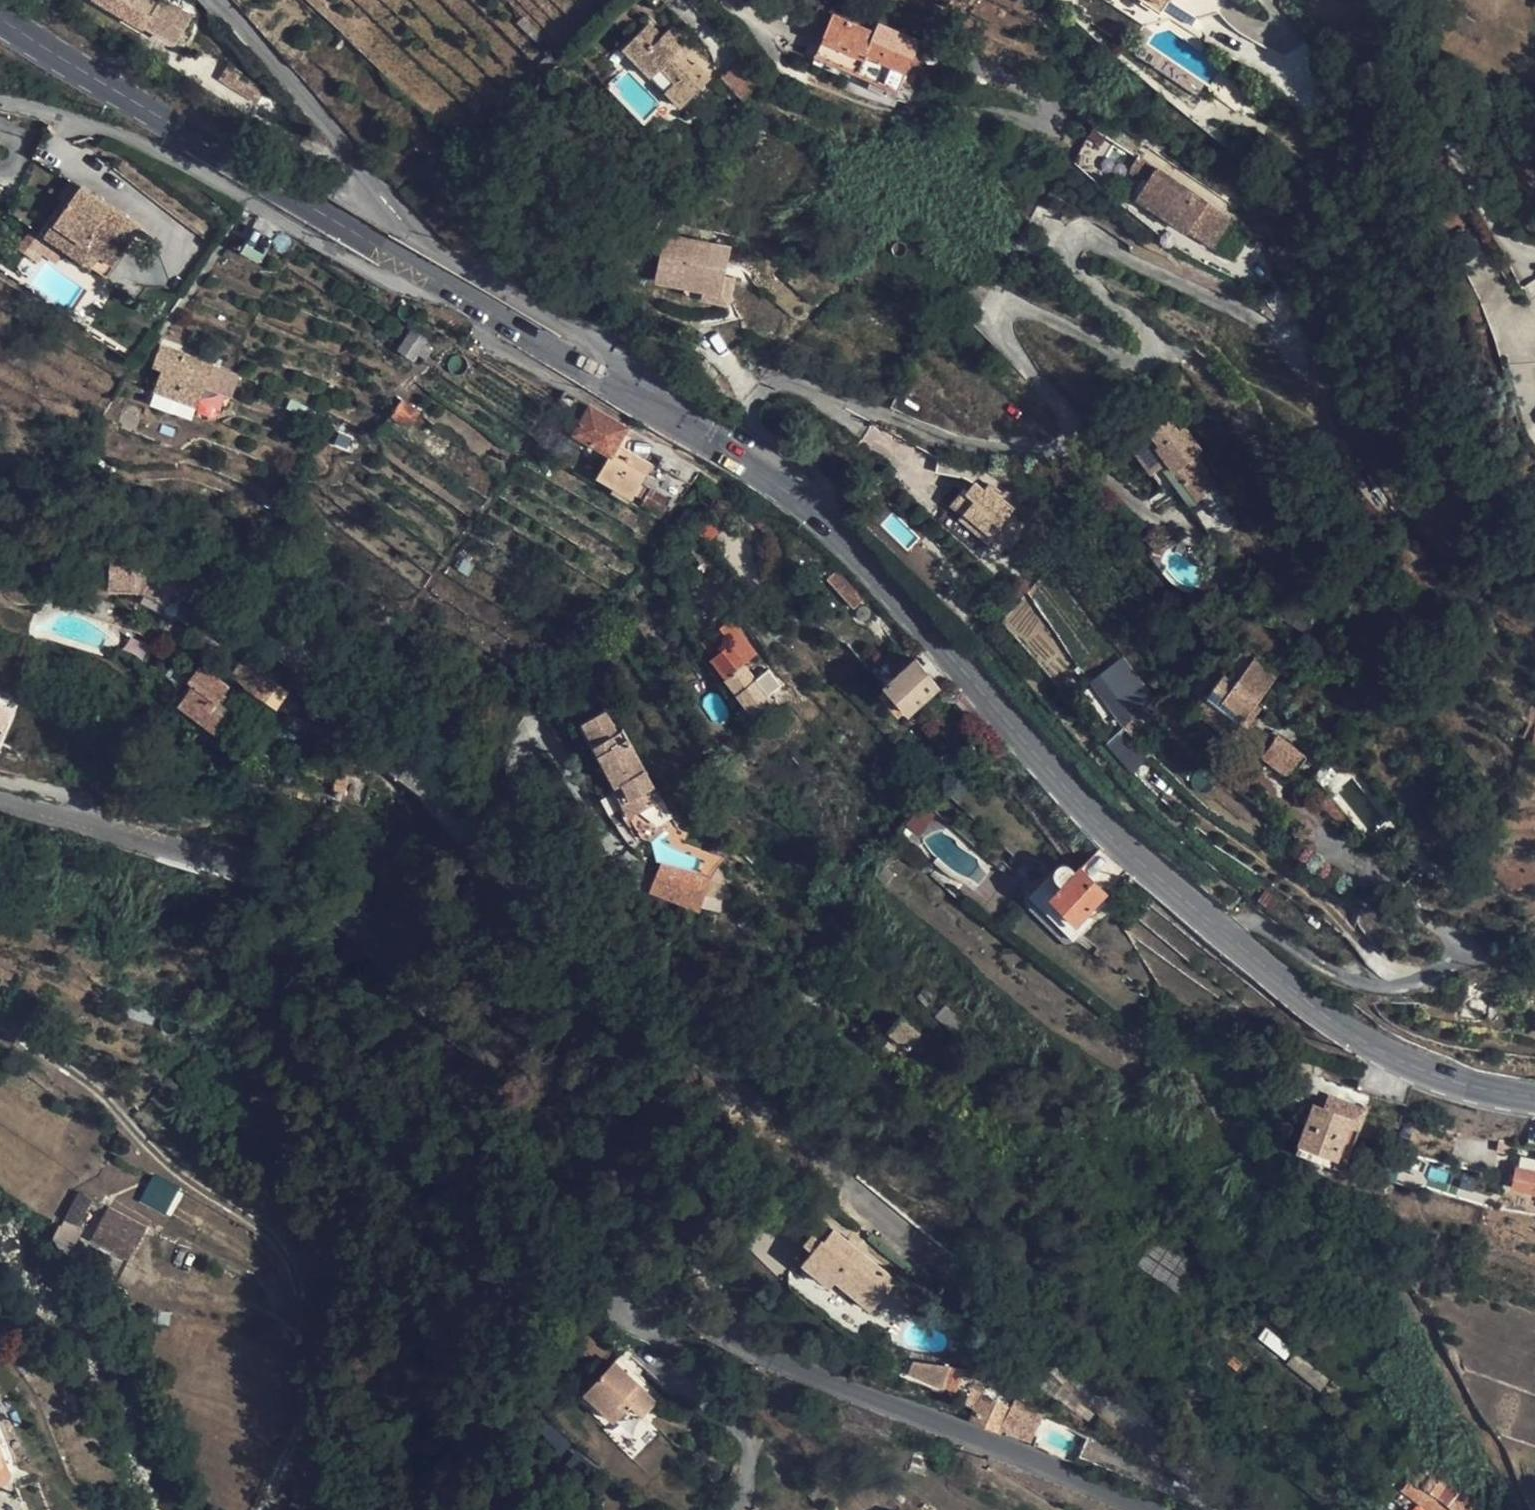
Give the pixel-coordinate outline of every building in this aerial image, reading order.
[(144,29),(148,23),(153,14),(177,28),(180,30),(189,15),(166,0),(162,0),(160,3),(155,0),(96,0),(144,29)] [(1197,19),(1219,14),(1198,0),(1166,0),(1197,19)] [(833,13),(818,7),(806,31),(822,37),(833,13)] [(873,30),(833,13),(822,37),(814,56),(897,92),(920,40),(877,22),(873,30)] [(177,28),(153,14),(148,23),(171,37),(177,28)] [(662,37),(649,23),(623,48),(651,77),(659,69),(673,82),(665,91),(681,107),(710,78),(694,62),(690,66),(683,58),(681,59),(675,53),(688,42),(672,26),(662,37)] [(694,48),(688,42),(675,53),(681,59),(683,58),(694,48)] [(764,77),(742,55),(721,78),(743,101),(764,77)] [(673,82),(659,69),(651,77),(665,91),(673,82)] [(1232,220),(1139,156),(1131,168),(1149,180),(1137,198),(1212,249),(1232,220)] [(81,187),(75,183),(41,231),(106,277),(115,265),(56,223),(81,187)] [(140,228),(81,187),(56,223),(115,265),(140,228)] [(280,229),(259,218),(243,246),(263,257),(280,229)] [(728,254),(663,236),(651,280),(680,288),(716,298),(721,280),(728,254)] [(730,282),(721,280),(716,298),(680,288),(678,297),(723,309),(725,301),(730,282)] [(426,344),(411,335),(401,351),(415,360),(426,344)] [(434,350),(426,344),(415,360),(423,365),(434,350)] [(1222,356),(1211,346),(1204,353),(1213,364),(1222,356)] [(213,366),(163,349),(156,367),(163,370),(156,390),(199,406),(207,383),(213,366)] [(239,375),(213,366),(207,383),(233,391),(239,375)] [(199,406),(156,390),(154,394),(154,397),(151,402),(208,420),(221,414),(199,406)] [(421,413),(403,402),(394,416),(411,427),(421,413)] [(612,421),(591,408),(576,434),(611,453),(598,477),(633,497),(652,464),(623,448),(633,433),(626,429),(612,421)] [(1178,430),(1168,416),(1145,430),(1157,447),(1197,501),(1218,486),(1195,456),(1202,451),(1184,426),(1178,430)] [(1197,501),(1157,447),(1149,453),(1189,508),(1197,501)] [(936,473),(970,480),(973,480),(976,466),(939,458),(936,473)] [(974,483),(970,480),(960,491),(964,494),(974,483)] [(983,490),(974,483),(964,494),(960,491),(950,502),(992,537),(995,533),(1008,544),(1023,526),(1010,516),(1014,510),(997,496),(1000,493),(988,483),(983,490)] [(670,501),(651,489),(642,504),(661,516),(670,501)] [(905,547),(915,537),(891,515),(882,525),(905,547)] [(1008,544),(995,533),(992,537),(987,543),(1000,554),(1008,544)] [(147,556),(111,555),(111,591),(137,591),(143,592),(164,602),(177,578),(181,570),(147,556)] [(862,600),(837,572),(827,580),(854,608),(862,600)] [(750,662),(737,646),(732,650),(746,666),(750,662)] [(715,662),(728,680),(754,715),(766,706),(772,701),(746,666),(732,650),(715,662)] [(1259,652),(1249,665),(1269,687),(1282,669),(1259,652)] [(939,686),(915,659),(886,684),(885,685),(888,688),(907,709),(909,712),(939,686)] [(279,683),(246,661),(234,676),(248,688),(248,689),(265,701),(279,683)] [(1146,692),(1125,664),(1095,686),(1115,713),(1146,692)] [(228,686),(199,665),(188,680),(195,686),(180,705),(220,733),(235,713),(218,700),(228,686)] [(1269,687),(1249,665),(1236,682),(1225,674),(1207,697),(1241,726),(1269,687)] [(907,709),(888,688),(879,695),(898,717),(907,709)] [(304,703),(286,690),(276,708),(299,719),(304,703)] [(1207,697),(1205,696),(1193,712),(1229,740),(1241,726),(1207,697)] [(772,713),(766,706),(754,715),(760,723),(772,713)] [(617,734),(606,713),(590,721),(601,742),(595,745),(617,786),(623,783),(639,812),(661,800),(624,730),(617,734)] [(601,742),(590,721),(584,724),(595,745),(601,742)] [(1147,750),(1124,727),(1113,737),(1136,761),(1147,750)] [(1304,754),(1278,734),(1263,754),(1283,770),(1286,771),(1289,770),(1292,769),(1304,754)] [(639,812),(623,783),(617,786),(615,788),(630,817),(639,812)] [(1411,823),(1406,828),(1420,846),(1422,845),(1420,841),(1425,832),(1411,823)] [(700,913),(719,857),(664,838),(644,894),(700,913)] [(1069,868),(1064,866),(1060,867),(1057,869),(1055,873),(1056,877),(1058,881),(1062,886),(1053,895),(1042,885),(1030,897),(1029,898),(1073,940),(1083,929),(1076,923),(1086,913),(1099,900),(1103,897),(1106,893),(1081,868),(1076,872),(1069,868)] [(1086,913),(1076,923),(1083,929),(1093,919),(1086,913)] [(847,937),(838,931),(833,939),(842,945),(847,937)] [(157,1012),(126,1002),(122,1016),(153,1026),(157,1012)] [(964,1025),(946,1008),(937,1017),(955,1035),(964,1025)] [(921,1032),(900,1017),(888,1034),(907,1049),(921,1032)] [(907,1049),(888,1034),(881,1044),(902,1060),(910,1050),(907,1049)] [(1336,1156),(1348,1126),(1359,1131),(1366,1114),(1368,1107),(1364,1105),(1362,1109),(1328,1096),(1323,1109),(1314,1105),(1299,1142),(1336,1156)] [(1295,1153),(1344,1171),(1348,1163),(1348,1162),(1359,1131),(1348,1126),(1336,1156),(1299,1142),(1295,1153)] [(1369,1172),(1348,1163),(1344,1171),(1344,1173),(1365,1183),(1369,1172)] [(1516,1168),(1511,1188),(1534,1193),(1534,1172),(1516,1168)] [(153,1174),(139,1201),(165,1214),(179,1187),(153,1174)] [(93,1200),(82,1194),(71,1218),(83,1225),(93,1200)] [(93,1200),(83,1225),(98,1234),(111,1209),(93,1200)] [(146,1228),(111,1209),(98,1234),(95,1240),(130,1259),(145,1231),(146,1228)] [(74,1245),(83,1225),(71,1218),(68,1225),(65,1224),(60,1236),(74,1245)] [(896,1282),(832,1230),(822,1243),(814,1236),(796,1257),(830,1286),(835,1279),(871,1310),(883,1297),(896,1282)] [(1403,1240),(1390,1233),(1386,1240),(1398,1248),(1403,1240)] [(916,1299),(896,1282),(883,1297),(904,1313),(916,1299)] [(619,1297),(608,1290),(602,1296),(612,1306),(619,1297)] [(611,1323),(593,1307),(587,1314),(605,1330),(611,1323)] [(1294,1352),(1283,1344),(1274,1356),(1307,1381),(1317,1369),(1294,1352)] [(945,1366),(913,1361),(907,1375),(941,1389),(946,1375),(949,1367),(945,1366)] [(629,1404),(642,1416),(654,1402),(614,1363),(585,1393),(613,1420),(629,1404)] [(960,1368),(949,1367),(946,1375),(956,1379),(960,1368)] [(1345,1396),(1322,1378),(1315,1387),(1341,1406),(1345,1401),(1355,1408),(1360,1401),(1347,1392),(1345,1396)] [(1012,1404),(973,1386),(965,1404),(974,1408),(981,1394),(1010,1408),(1012,1404)] [(1010,1408),(981,1394),(974,1408),(969,1421),(998,1433),(1010,1408)] [(1037,1425),(1043,1410),(1026,1401),(1018,1416),(1037,1425)] [(1424,1453),(1415,1465),(1418,1467),(1403,1487),(1418,1498),(1416,1503),(1426,1509),(1445,1509),(1447,1506),(1451,1509),(1470,1509),(1472,1504),(1478,1500),(1464,1488),(1462,1491),(1434,1471),(1431,1476),(1428,1474),(1437,1461),(1424,1453)] [(1418,1498),(1403,1487),(1400,1491),(1416,1503),(1418,1498)]
